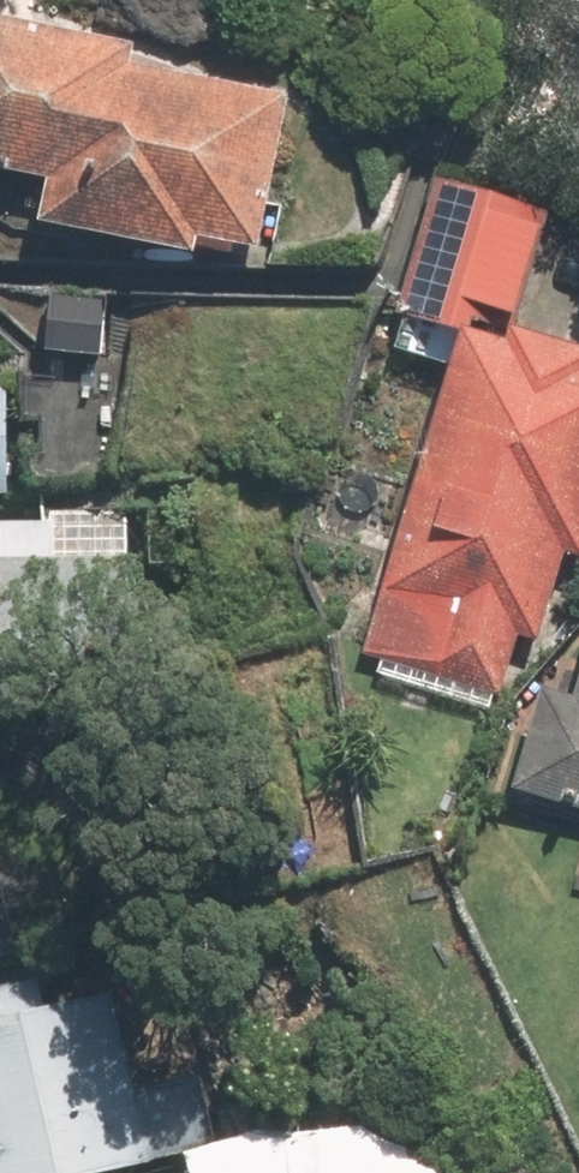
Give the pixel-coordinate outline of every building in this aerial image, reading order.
[(0,155),(68,168),(60,212),(283,256),(317,81),(163,50),(166,33),(59,12),(62,0),(0,0),(0,156),(0,155)] [(542,311),(578,196),(578,194),(455,154),(409,297),(482,321),(490,294),(542,311)] [(123,296),(50,296),(50,346),(123,347),(123,296)] [(578,563),(578,350),(490,318),(370,652),(507,701),(532,631),(552,638),(578,563)] [(21,490),(23,381),(0,380),(0,489),(21,490)] [(112,395),(38,392),(34,482),(107,485),(112,395)] [(44,718),(45,699),(154,702),(161,508),(61,505),(60,521),(0,519),(0,716),(44,718)] [(562,672),(527,785),(578,801),(578,678),(562,672)] [(130,976),(66,996),(59,972),(0,990),(0,1172),(77,1172),(231,1125),(212,1064),(163,1080),(130,976)] [(378,1143),(288,1172),(388,1172),(378,1143)] [(204,1172),(235,1172),(232,1164),(204,1172)]
